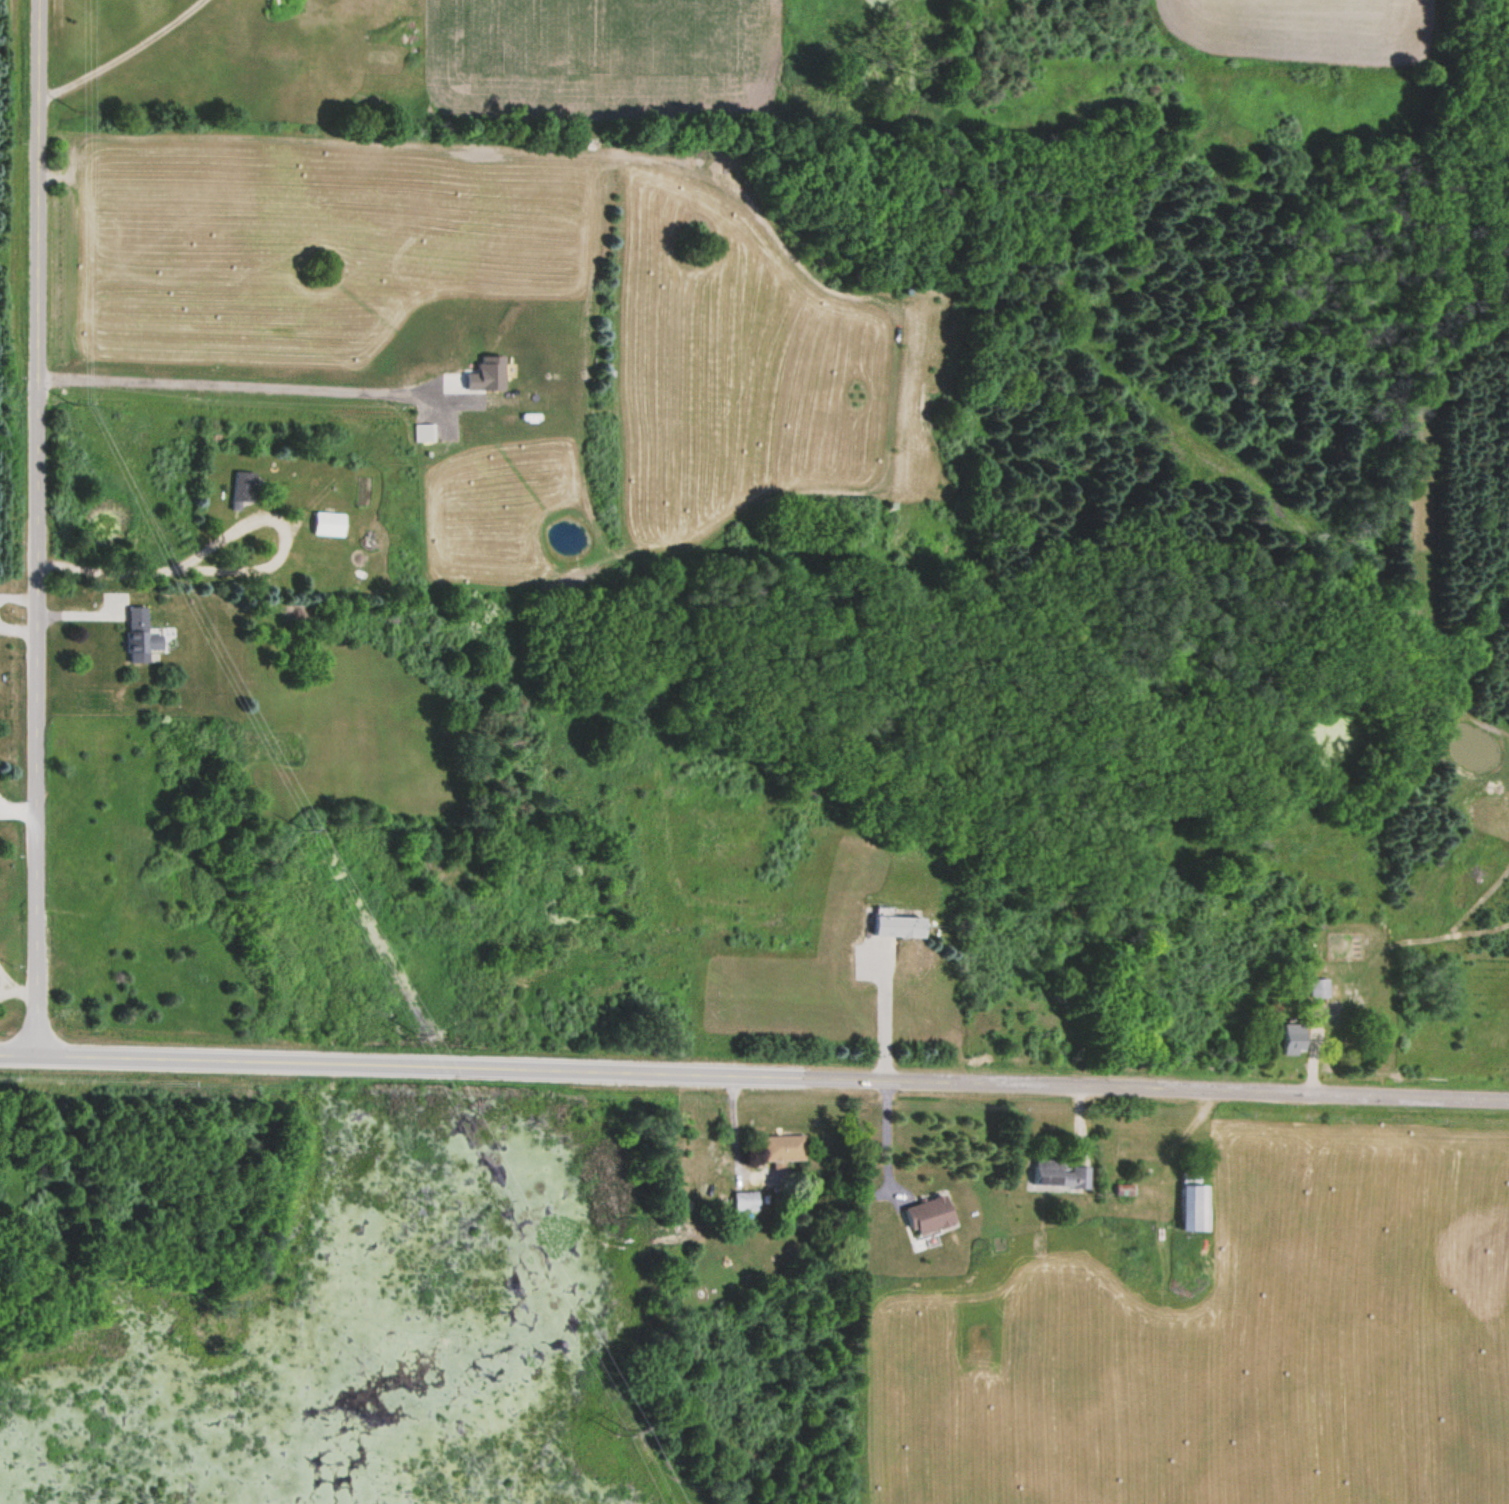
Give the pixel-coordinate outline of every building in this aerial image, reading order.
[(232,509),(240,509),(240,501),(254,501),(254,471),(232,471),(232,509)] [(343,536),(344,512),(314,512),(313,535),(343,536)] [(125,607),(127,664),(147,663),(147,652),(160,651),(160,634),(146,635),(146,607),(125,607)] [(923,937),(924,917),(874,916),(873,936),(923,937)] [(1309,998),(1329,998),(1329,979),(1309,979),(1309,998)] [(1305,1054),(1305,1023),(1283,1023),(1283,1054),(1305,1054)] [(782,1159),(805,1159),(805,1134),(762,1134),(762,1161),(772,1161),(772,1169),(782,1169),(782,1159)] [(1031,1185),(1087,1186),(1088,1161),(1031,1160),(1031,1185)] [(1207,1229),(1207,1181),(1181,1181),(1181,1229),(1207,1229)] [(946,1194),(905,1206),(913,1236),(954,1224),(946,1194)]
